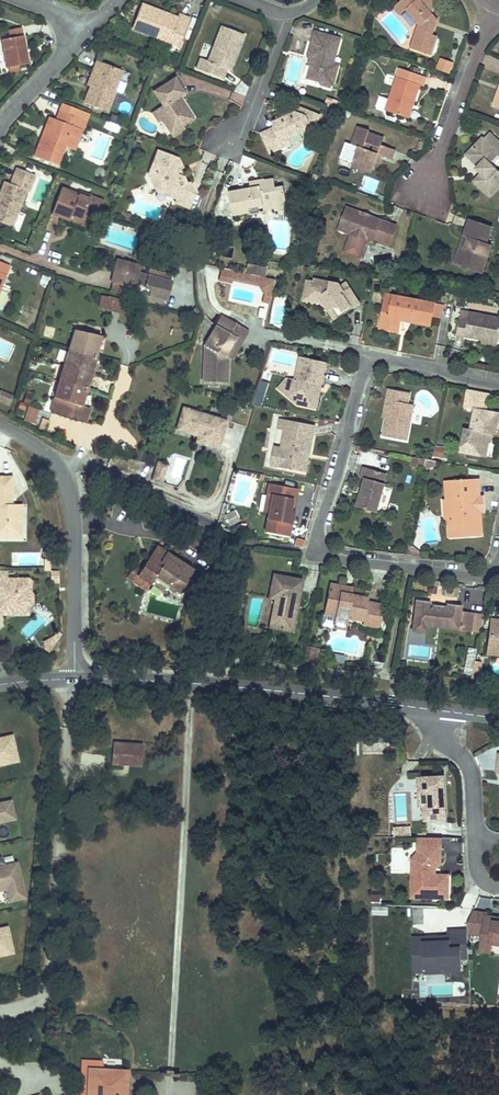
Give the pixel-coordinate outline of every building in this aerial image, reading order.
[(437,2),(435,0),(398,0),(396,2),(404,10),(419,24),(435,30),(436,26),(429,17),(433,12),(431,10),(437,2)] [(161,9),(141,1),(131,25),(164,38),(167,32),(177,35),(185,13),(175,9),(174,13),(166,11),(165,16),(159,13),(161,9)] [(404,10),(396,2),(391,6),(399,14),(404,10)] [(197,67),(222,76),(226,66),(233,49),(235,49),(242,32),(221,24),(208,59),(201,56),(197,67)] [(435,30),(419,24),(410,48),(430,56),(437,36),(433,34),(435,30)] [(22,36),(21,27),(8,30),(10,38),(22,36)] [(337,37),(312,30),(306,55),(308,56),(311,56),(309,63),(305,76),(331,83),(336,63),(330,62),(337,37)] [(177,35),(167,32),(164,38),(174,42),(177,35)] [(20,66),(27,65),(22,36),(10,38),(1,40),(7,69),(10,68),(20,66)] [(233,49),(226,66),(228,67),(235,49),(233,49)] [(452,61),(439,56),(435,67),(448,72),(452,61)] [(106,111),(123,70),(98,60),(94,72),(98,73),(93,86),(86,103),(106,111)] [(425,75),(399,64),(394,79),(418,88),(419,85),(422,86),(425,75)] [(93,86),(98,73),(94,72),(89,84),(93,86)] [(186,91),(175,77),(155,92),(165,105),(163,108),(169,115),(163,120),(171,130),(181,122),(183,125),(195,116),(187,105),(184,108),(176,98),(179,96),(186,91)] [(412,105),(418,88),(394,79),(383,107),(404,115),(408,104),(412,105)] [(179,96),(176,98),(184,108),(187,105),(179,96)] [(76,137),(85,112),(63,104),(57,120),(51,117),(37,153),(61,162),(67,145),(71,135),(76,137)] [(408,104),(404,115),(408,116),(412,105),(408,104)] [(290,137),(306,130),(313,132),(320,115),(298,107),(296,113),(288,116),(280,120),(272,124),(275,128),(263,134),(271,152),(282,147),(280,144),(291,139),(290,137)] [(163,108),(154,114),(160,122),(163,120),(169,115),(163,108)] [(77,149),(90,114),(85,112),(76,137),(71,135),(67,145),(77,149)] [(181,122),(171,130),(176,135),(186,128),(183,125),(181,122)] [(362,164),(360,170),(368,173),(375,152),(378,144),(380,139),(364,133),(365,130),(353,126),(346,144),(355,147),(349,159),(362,164)] [(474,178),(489,193),(498,184),(498,172),(490,163),(498,155),(498,141),(490,132),(484,138),(481,135),(463,152),(482,170),(474,178)] [(282,147),(292,142),(291,139),(280,144),(282,147)] [(394,150),(378,144),(375,152),(391,158),(394,150)] [(177,157),(158,150),(149,173),(155,191),(163,189),(171,192),(169,197),(176,200),(175,204),(188,208),(193,191),(188,180),(185,181),(183,178),(178,177),(176,172),(180,170),(183,169),(177,157)] [(252,167),(256,159),(244,154),(240,162),(252,167)] [(362,164),(349,159),(347,165),(360,170),(362,164)] [(0,203),(0,221),(12,225),(25,190),(28,191),(34,174),(16,167),(10,183),(5,181),(0,194),(0,202),(0,203)] [(250,188),(229,191),(232,215),(249,213),(248,207),(260,206),(260,211),(274,210),(273,203),(284,201),(283,187),(275,188),(273,179),(265,180),(249,182),(250,188)] [(79,191),(61,185),(52,211),(69,218),(71,213),(87,219),(90,211),(98,214),(104,197),(80,188),(79,191)] [(274,211),(286,210),(284,201),(273,203),(274,210),(274,211)] [(385,245),(392,225),(392,224),(368,215),(367,218),(359,216),(360,213),(342,206),(334,229),(346,234),(340,252),(356,258),(362,240),(368,242),(370,239),(385,245)] [(368,215),(369,213),(361,210),(360,213),(359,216),(367,218),(368,215)] [(87,219),(71,213),(69,218),(86,225),(87,219)] [(489,225),(467,217),(452,260),(468,265),(471,257),(480,261),(483,253),(487,254),(490,243),(484,241),(489,225)] [(235,241),(221,238),(220,251),(233,254),(235,241)] [(471,257),(468,265),(481,270),(487,254),(483,253),(480,261),(471,257)] [(116,282),(113,290),(133,296),(135,290),(141,268),(143,262),(119,257),(113,281),(116,282)] [(10,263),(0,259),(0,287),(10,263)] [(150,269),(141,268),(135,290),(143,293),(141,298),(162,305),(164,299),(167,290),(170,291),(171,287),(168,286),(171,277),(173,268),(152,264),(150,269)] [(249,264),(247,274),(263,277),(265,268),(249,264)] [(247,274),(223,269),(220,280),(232,282),(232,280),(259,285),(265,294),(263,302),(270,304),(275,280),(263,277),(247,274)] [(302,299),(323,305),(327,312),(334,308),(339,308),(342,313),(351,308),(352,311),(360,307),(347,283),(341,286),(339,284),(314,277),(313,281),(308,280),(302,299)] [(391,307),(395,290),(386,288),(382,305),(391,307)] [(106,303),(110,291),(104,289),(99,302),(106,303)] [(437,299),(395,290),(391,307),(382,305),(380,318),(398,322),(399,314),(400,313),(406,312),(414,313),(413,317),(432,321),(434,311),(437,299)] [(124,296),(110,291),(106,303),(120,307),(124,296)] [(445,300),(437,299),(434,311),(442,312),(445,300)] [(334,308),(327,312),(333,322),(352,311),(351,308),(342,313),(339,308),(334,308)] [(458,333),(483,338),(482,340),(498,343),(498,337),(498,315),(471,309),(469,319),(461,317),(458,333)] [(248,330),(224,315),(205,345),(203,381),(227,382),(228,357),(225,356),(234,338),(241,342),(248,330)] [(398,322),(380,318),(378,326),(396,330),(398,322)] [(96,334),(73,328),(49,412),(80,421),(84,407),(75,404),(96,334)] [(241,342),(234,338),(225,356),(228,357),(231,359),(241,342)] [(325,358),(297,352),(292,375),(282,389),(295,398),(304,400),(313,385),(309,384),(310,378),(320,380),(325,358)] [(282,389),(292,375),(285,373),(277,385),(282,389)] [(313,385),(304,400),(315,403),(320,380),(310,378),(309,384),(313,385)] [(262,407),(269,383),(260,380),(253,405),(262,407)] [(408,390),(387,385),(385,396),(390,397),(387,414),(383,433),(405,437),(413,401),(406,400),(408,390)] [(463,403),(473,406),(470,425),(466,424),(464,434),(469,435),(465,450),(484,454),(487,436),(484,435),(485,429),(490,430),(493,430),(497,410),(482,407),(483,403),(485,403),(488,391),(466,386),(463,403)] [(0,393),(0,401),(11,406),(15,396),(1,390),(0,393)] [(390,397),(385,396),(382,395),(378,412),(387,414),(390,397)] [(40,410),(30,406),(25,422),(35,425),(40,410)] [(228,421),(184,407),(176,430),(198,437),(203,438),(201,444),(219,450),(228,421)] [(309,420),(274,413),(272,424),(277,425),(274,443),(270,459),(296,465),(300,444),(305,445),(309,420)] [(464,434),(466,424),(462,423),(457,449),(465,450),(469,435),(464,434)] [(270,459),(274,443),(268,442),(265,458),(270,459)] [(300,444),(296,465),(300,466),(305,445),(300,444)] [(443,447),(434,446),(433,456),(442,457),(443,447)] [(422,458),(410,456),(408,465),(420,468),(422,458)] [(162,481),(168,463),(158,460),(152,478),(162,481)] [(435,461),(425,460),(424,468),(434,469),(435,461)] [(362,476),(353,505),(375,511),(376,509),(382,487),(384,483),(380,482),(383,471),(360,464),(357,475),(362,476)] [(465,476),(442,477),(442,496),(447,496),(448,518),(443,518),(444,533),(477,532),(476,511),(472,511),(471,496),(475,496),(475,476),(465,476)] [(0,480),(0,534),(7,534),(7,536),(22,536),(22,508),(17,507),(8,507),(8,502),(12,502),(12,480),(0,480)] [(297,487),(269,483),(267,496),(273,497),(270,512),(267,531),(290,535),(294,511),(290,510),(292,498),(296,499),(297,487)] [(472,511),(476,511),(480,511),(480,496),(475,496),(471,496),(472,511)] [(235,511),(227,515),(232,525),(240,521),(235,511)] [(151,583),(157,575),(172,586),(180,592),(194,572),(164,550),(157,558),(154,556),(147,566),(140,575),(151,583)] [(151,583),(140,575),(147,566),(140,561),(129,576),(148,589),(151,583)] [(60,579),(59,570),(51,570),(52,579),(60,579)] [(32,583),(28,579),(6,579),(6,571),(0,571),(0,610),(4,610),(4,614),(11,614),(22,603),(28,608),(32,604),(32,583)] [(172,586),(157,575),(151,583),(167,594),(172,586)] [(304,581),(274,575),(269,597),(274,598),(279,599),(278,603),(273,602),(269,626),(294,631),(298,611),(294,610),(296,602),(299,602),(304,581)] [(329,584),(325,616),(364,621),(363,624),(381,627),(384,605),(366,603),(367,598),(351,596),(339,594),(341,585),(329,584)] [(339,594),(351,596),(352,587),(341,585),(339,594)] [(428,599),(413,596),(410,621),(422,622),(465,628),(467,609),(457,608),(457,603),(443,601),(443,604),(427,602),(428,599)] [(28,614),(28,608),(22,603),(11,614),(28,614)] [(486,615),(483,636),(496,638),(495,644),(498,644),(498,620),(497,620),(497,616),(486,615)] [(50,652),(63,634),(58,631),(53,637),(45,642),(45,649),(50,652)] [(496,638),(483,636),(482,649),(494,651),(495,644),(496,638)] [(316,666),(319,650),(308,647),(305,664),(316,666)] [(474,662),(476,649),(468,648),(464,675),(472,676),(474,662)] [(345,657),(334,655),(333,665),(343,667),(345,657)] [(481,663),(474,662),(472,676),(479,677),(481,663)] [(10,736),(0,738),(0,758),(15,754),(10,736)] [(144,745),(113,743),(112,763),(143,764),(144,745)] [(16,759),(15,754),(0,758),(0,763),(16,759)] [(445,812),(444,786),(439,786),(438,778),(418,779),(419,802),(429,801),(430,820),(445,819),(445,812)] [(10,801),(0,803),(0,820),(13,817),(10,801)] [(430,820),(429,801),(419,802),(420,807),(424,807),(425,821),(430,820)] [(410,827),(392,827),(393,837),(410,836),(410,827)] [(440,864),(441,838),(422,838),(421,846),(418,846),(418,854),(418,868),(412,874),(412,882),(414,882),(414,898),(448,899),(449,876),(433,876),(433,871),(440,864)] [(16,863),(3,866),(1,856),(0,856),(0,888),(7,887),(9,899),(23,896),(16,863)] [(388,907),(372,907),(372,915),(388,916),(388,907)] [(486,916),(486,914),(473,912),(467,924),(467,931),(468,933),(473,934),(483,935),(482,937),(491,938),(490,943),(498,944),(498,918),(486,916)] [(10,946),(6,927),(0,929),(0,948),(10,946)] [(467,931),(448,932),(449,938),(413,940),(414,971),(425,971),(425,965),(445,964),(445,970),(461,969),(460,958),(469,958),(468,933),(467,931)] [(489,953),(490,943),(491,938),(482,937),(480,951),(489,953)] [(126,1071),(88,1069),(86,1090),(86,1094),(125,1094),(126,1071)]
